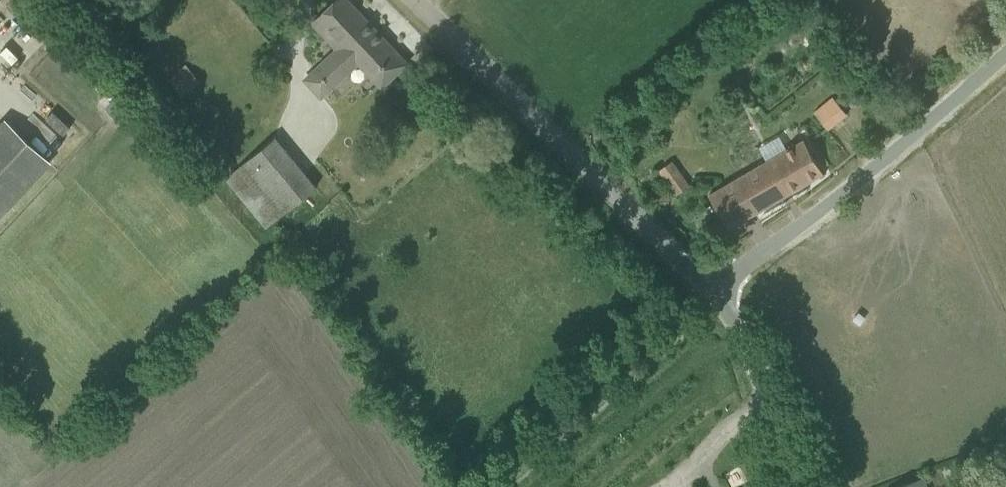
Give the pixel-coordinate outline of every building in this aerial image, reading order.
[(332,87),(359,62),(382,86),(407,63),(348,0),(336,0),(318,18),(338,39),(331,45),(336,50),(315,69),(332,87)] [(827,48),(820,54),(824,59),(831,54),(827,48)] [(747,51),(738,58),(745,67),(754,60),(747,51)] [(184,64),(167,79),(178,92),(195,77),(184,64)] [(402,78),(395,85),(400,90),(407,84),(402,78)] [(827,130),(847,114),(832,95),(812,111),(827,130)] [(227,178),(267,226),(315,186),(275,138),(227,178)] [(709,194),(729,227),(824,172),(804,138),(709,194)] [(11,205),(0,195),(0,217),(11,205)] [(924,479),(896,486),(926,486),(924,479)]
